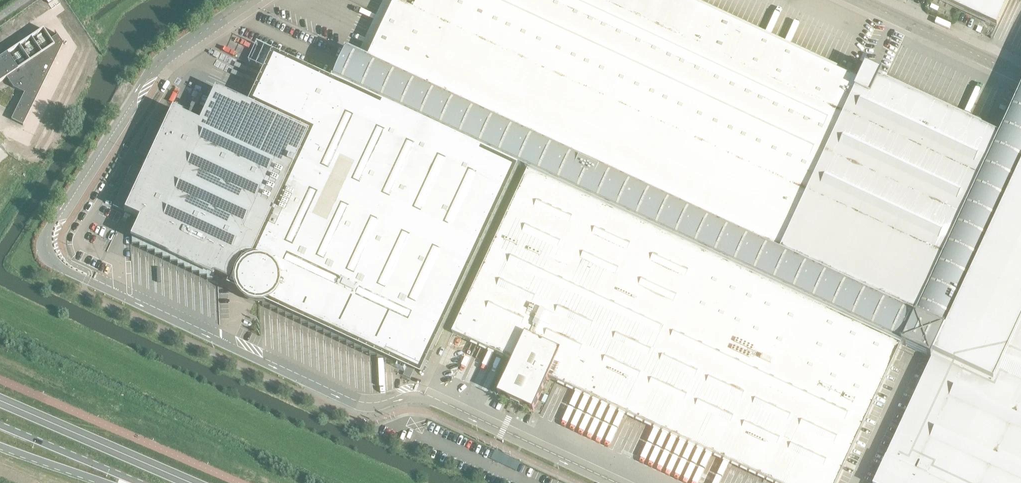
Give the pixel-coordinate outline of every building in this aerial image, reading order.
[(683,0),(389,0),(395,3),(369,58),(781,251),(859,82),(683,0)] [(997,26),(1009,0),(942,0),(997,26)] [(0,58),(0,82),(6,78),(13,88),(24,93),(11,120),(12,120),(12,119),(23,124),(22,125),(23,126),(63,44),(55,33),(55,34),(56,36),(50,40),(43,29),(0,58)] [(1016,100),(1012,110),(1011,110),(999,135),(995,145),(916,315),(781,251),(369,58),(349,49),(348,51),(347,50),(346,52),(347,53),(335,79),(334,78),(333,80),(519,167),(528,171),(901,345),(906,347),(931,358),(931,359),(932,359),(1020,167),(1020,90),(1016,100)] [(422,377),(473,265),(519,167),(333,80),(333,81),(274,53),(250,105),(311,133),(252,260),(243,256),(231,283),(230,284),(229,287),(241,292),(241,293),(245,299),(251,303),(258,305),(265,304),(266,304),(422,377)] [(916,315),(995,145),(999,135),(880,79),(883,72),(881,71),(880,73),(868,67),(869,65),(867,65),(859,82),(781,251),(916,315)] [(152,121),(138,153),(148,157),(162,126),(152,121)] [(132,164),(113,207),(123,211),(142,169),(132,164)] [(932,359),(927,369),(874,482),(1020,482),(1020,167),(932,359)] [(892,365),(901,345),(528,171),(453,334),(514,362),(498,395),(511,401),(534,411),(549,379),(773,482),(837,482),(892,365)] [(406,369),(403,376),(411,379),(414,373),(406,369)] [(517,470),(522,460),(496,449),(492,458),(517,470)]
